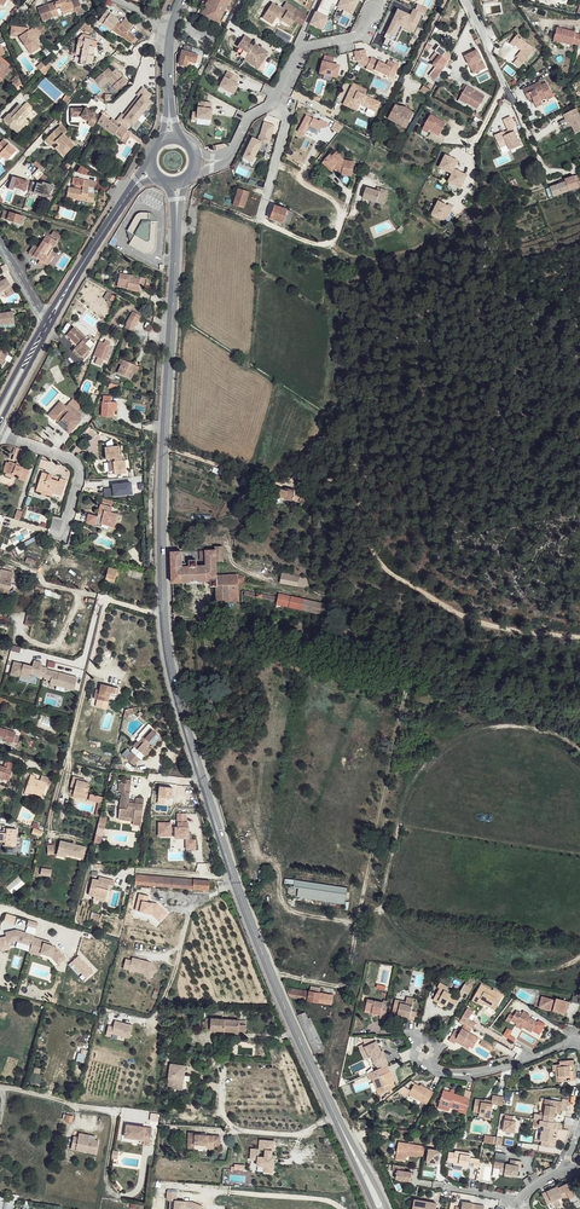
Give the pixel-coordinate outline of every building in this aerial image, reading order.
[(36,7),(40,20),(54,15),(55,16),(57,15),(55,8),(58,7),(60,12),(72,8),(73,11),(75,15),(81,12),(77,0),(57,0),(54,2),(54,1),(46,3),(47,5),(43,6),(42,5),(36,7)] [(196,17),(216,26),(218,23),(203,16),(211,0),(204,0),(196,17)] [(203,16),(218,23),(228,0),(211,0),(203,16)] [(321,30),(333,5),(352,14),(358,1),(356,0),(322,0),(311,25),(321,30)] [(271,3),(263,17),(273,23),(276,18),(277,16),(289,22),(291,19),(295,21),(296,19),(304,24),(308,16),(297,9),(287,3),(283,9),(282,8),(281,9),(280,11),(275,8),(276,6),(271,3)] [(415,11),(425,16),(428,11),(417,6),(415,11)] [(115,22),(118,17),(106,8),(103,12),(113,20),(108,27),(131,43),(134,45),(138,40),(135,38),(135,36),(115,22)] [(382,44),(387,47),(390,40),(397,26),(401,28),(412,33),(418,21),(400,12),(398,16),(395,15),(384,38),(385,38),(382,44)] [(277,16),(276,18),(291,27),(295,21),(291,19),(289,22),(277,16)] [(273,23),(263,17),(261,19),(272,25),(273,23)] [(119,25),(128,31),(133,25),(124,18),(119,25)] [(41,23),(36,26),(41,36),(47,33),(41,23)] [(85,24),(79,30),(84,33),(86,31),(90,34),(93,30),(85,24)] [(41,36),(36,27),(36,26),(28,31),(26,32),(24,27),(12,26),(10,35),(19,37),(25,46),(27,45),(32,53),(40,48),(34,40),(41,36)] [(390,40),(394,42),(401,28),(397,26),(390,40)] [(563,31),(557,30),(554,42),(560,43),(561,42),(573,46),(573,44),(577,45),(579,34),(576,34),(576,32),(563,29),(563,31)] [(524,51),(518,58),(524,63),(535,50),(521,38),(520,39),(516,36),(510,44),(513,47),(516,44),(524,51)] [(74,52),(78,53),(87,38),(84,37),(82,44),(77,42),(74,52)] [(242,40),(249,45),(252,41),(245,37),(242,40)] [(87,38),(78,53),(81,54),(80,58),(85,59),(85,61),(91,62),(93,56),(90,55),(91,46),(95,47),(96,40),(87,38)] [(253,47),(249,45),(242,40),(237,48),(248,55),(244,60),(257,69),(268,54),(255,45),(253,47)] [(184,46),(179,65),(187,67),(188,61),(199,64),(203,51),(184,46)] [(436,67),(429,75),(435,80),(444,68),(443,66),(447,61),(443,57),(446,52),(439,46),(436,51),(440,55),(434,62),(433,63),(433,65),(436,67)] [(364,50),(353,52),(355,62),(356,62),(357,62),(362,64),(364,58),(366,56),(364,50)] [(477,50),(465,56),(469,65),(471,64),(475,73),(486,67),(477,50)] [(436,51),(430,59),(434,62),(440,55),(436,51)] [(451,56),(446,52),(443,57),(447,61),(448,62),(450,58),(451,56)] [(324,56),(320,73),(336,78),(338,67),(332,65),(334,59),(324,56)] [(3,80),(11,70),(7,67),(4,64),(6,62),(0,58),(0,78),(3,80)] [(362,64),(361,64),(366,67),(370,60),(364,58),(362,64)] [(366,67),(365,69),(372,72),(373,70),(387,77),(390,72),(394,74),(398,66),(388,62),(386,66),(370,59),(370,60),(366,67)] [(40,70),(43,67),(44,66),(45,65),(42,63),(37,68),(39,71),(40,70)] [(127,77),(122,73),(119,77),(111,70),(107,66),(95,79),(102,85),(108,79),(110,80),(113,83),(117,88),(127,77)] [(119,77),(122,73),(115,66),(111,70),(119,77)] [(228,72),(220,87),(234,95),(239,85),(236,84),(239,78),(228,72)] [(11,80),(13,82),(17,87),(20,85),(15,77),(11,80)] [(537,88),(535,83),(524,89),(527,97),(531,95),(533,99),(535,104),(541,101),(540,98),(545,96),(546,98),(547,100),(556,96),(554,93),(552,94),(547,82),(541,85),(540,85),(541,86),(537,88)] [(366,90),(356,85),(353,91),(350,89),(343,105),(356,111),(359,104),(360,103),(362,104),(361,105),(375,112),(379,103),(363,96),(366,90)] [(431,90),(424,85),(420,90),(427,95),(431,90)] [(465,89),(460,97),(468,102),(467,103),(477,109),(483,98),(476,94),(473,92),(475,90),(467,85),(465,89)] [(123,115),(116,122),(127,130),(130,127),(132,128),(152,103),(148,100),(152,95),(143,89),(137,96),(139,97),(141,99),(126,118),(124,116),(123,115)] [(98,98),(100,100),(106,94),(104,92),(98,98)] [(60,101),(66,105),(71,97),(66,94),(60,101)] [(139,97),(124,116),(126,118),(141,99),(139,97)] [(212,103),(199,101),(198,113),(193,112),(192,120),(197,121),(198,118),(211,120),(213,110),(211,109),(212,103)] [(396,104),(390,101),(383,116),(400,124),(401,123),(407,126),(414,113),(407,107),(399,106),(396,104)] [(28,112),(29,113),(33,109),(26,102),(22,107),(19,104),(10,115),(8,114),(3,120),(16,132),(22,126),(19,123),(25,118),(23,117),(28,112)] [(87,127),(92,130),(98,118),(85,109),(71,108),(71,117),(81,118),(89,124),(87,127)] [(565,120),(567,118),(571,126),(575,134),(579,131),(579,119),(575,109),(563,116),(565,120)] [(307,114),(298,131),(305,134),(310,125),(320,130),(323,126),(326,127),(329,124),(320,119),(320,120),(314,117),(313,118),(307,114)] [(120,137),(124,132),(102,115),(97,124),(113,136),(114,134),(120,137)] [(431,115),(425,125),(431,127),(430,129),(440,134),(446,123),(431,115)] [(510,116),(504,120),(509,130),(510,130),(511,132),(506,135),(505,132),(504,131),(494,136),(500,148),(508,144),(509,148),(514,146),(515,149),(521,146),(513,129),(515,126),(510,116)] [(29,121),(25,118),(19,123),(22,126),(16,132),(18,133),(29,121)] [(266,153),(274,126),(264,123),(259,141),(253,138),(244,157),(252,162),(255,155),(258,150),(266,153)] [(68,131),(61,124),(57,129),(64,135),(68,131)] [(74,144),(64,135),(57,129),(48,138),(53,143),(55,142),(58,145),(55,148),(64,156),(74,144)] [(122,138),(120,141),(124,144),(129,137),(125,134),(122,138)] [(0,143),(0,154),(3,156),(7,160),(16,151),(3,139),(0,143)] [(324,160),(322,163),(325,160),(328,162),(326,164),(331,169),(338,163),(343,168),(342,174),(342,175),(352,177),(354,162),(344,160),(336,152),(332,156),(330,154),(324,160)] [(449,182),(462,188),(468,175),(455,168),(459,160),(445,154),(439,167),(452,173),(449,182)] [(252,162),(244,157),(242,162),(250,166),(252,162)] [(35,160),(33,163),(40,169),(42,166),(35,160)] [(325,160),(322,163),(332,172),(335,168),(342,174),(343,168),(338,163),(331,169),(326,164),(328,162),(325,160)] [(86,175),(89,169),(80,164),(77,170),(86,175)] [(8,189),(13,190),(14,187),(25,191),(28,181),(12,176),(8,189)] [(565,182),(559,184),(550,187),(554,197),(569,192),(568,191),(573,189),(569,179),(569,178),(564,180),(565,182)] [(48,197),(52,185),(42,182),(41,184),(32,181),(29,191),(48,197)] [(87,189),(94,190),(95,183),(83,181),(81,191),(67,189),(66,199),(79,201),(85,202),(92,203),(93,195),(87,194),(87,189)] [(380,192),(366,187),(363,198),(383,205),(388,191),(381,189),(380,192)] [(239,189),(233,205),(244,208),(249,192),(239,189)] [(446,222),(454,206),(449,204),(448,206),(439,201),(432,215),(446,222)] [(275,205),(270,219),(283,223),(287,210),(275,205)] [(20,224),(22,216),(4,210),(1,218),(20,224)] [(293,213),(287,211),(283,222),(289,225),(293,213)] [(135,217),(128,231),(135,235),(131,242),(129,245),(143,253),(146,254),(149,254),(151,253),(153,252),(155,250),(156,247),(157,221),(157,218),(155,216),(153,214),(151,213),(143,212),(141,212),(138,213),(137,215),(135,217)] [(61,236),(53,232),(51,235),(58,240),(61,236)] [(29,253),(43,262),(49,254),(57,241),(46,235),(38,247),(34,245),(29,253)] [(304,250),(302,255),(316,260),(318,255),(304,250)] [(49,254),(43,262),(47,265),(53,256),(49,254)] [(129,277),(129,275),(119,273),(117,283),(127,285),(126,288),(138,290),(138,287),(143,289),(145,278),(141,277),(140,279),(132,278),(129,277)] [(5,288),(6,290),(9,294),(15,290),(8,277),(3,279),(1,275),(0,275),(0,291),(5,288)] [(108,292),(104,298),(107,300),(109,298),(112,300),(114,296),(108,292)] [(0,313),(0,324),(14,322),(13,311),(0,313)] [(142,316),(133,311),(126,323),(127,324),(131,326),(129,329),(132,331),(138,319),(140,321),(142,316)] [(67,334),(71,338),(73,336),(80,343),(78,345),(74,349),(83,357),(91,348),(86,343),(88,340),(74,327),(67,334)] [(73,336),(71,338),(78,345),(80,343),(73,336)] [(105,340),(104,343),(101,349),(98,348),(97,347),(94,355),(104,359),(111,342),(105,340)] [(3,363),(9,353),(0,348),(0,361),(3,363)] [(136,365),(123,359),(121,364),(118,372),(132,379),(134,373),(133,372),(136,365)] [(118,386),(111,382),(108,388),(116,391),(118,386)] [(92,393),(89,402),(93,404),(97,395),(92,393)] [(102,401),(102,406),(102,417),(113,417),(113,411),(117,411),(117,402),(111,402),(111,396),(103,396),(103,401),(102,401)] [(52,415),(54,418),(60,419),(62,422),(65,424),(64,425),(70,430),(72,430),(80,422),(79,420),(74,415),(81,407),(72,400),(65,408),(61,404),(59,405),(52,413),(52,415)] [(98,434),(92,429),(89,433),(94,438),(98,434)] [(113,458),(114,462),(115,471),(115,474),(122,473),(122,470),(126,469),(125,460),(123,460),(122,454),(121,454),(119,446),(105,447),(106,459),(113,458)] [(22,449),(17,447),(13,459),(18,461),(22,449)] [(42,459),(39,467),(47,470),(50,462),(42,459)] [(17,464),(17,463),(10,461),(7,468),(6,472),(13,475),(13,474),(17,475),(20,476),(19,478),(26,481),(31,467),(24,464),(23,466),(21,465),(17,464)] [(51,480),(51,479),(53,475),(42,472),(37,487),(52,493),(62,496),(67,481),(61,479),(60,482),(53,479),(52,481),(51,480)] [(52,493),(37,487),(36,491),(51,497),(52,493)] [(299,499),(300,494),(295,492),(296,490),(288,489),(288,491),(285,490),(278,488),(275,496),(285,497),(285,499),(293,501),(294,496),(299,499)] [(102,504),(99,515),(104,516),(103,518),(102,524),(115,528),(119,515),(112,512),(113,508),(102,504)] [(19,520),(23,511),(17,510),(14,519),(19,520)] [(103,518),(98,517),(89,514),(87,524),(101,528),(102,524),(103,518)] [(182,552),(172,553),(173,583),(211,581),(212,587),(216,586),(218,602),(229,602),(229,601),(239,600),(239,585),(244,582),(244,577),(238,575),(217,575),(217,562),(224,561),(223,546),(216,547),(216,550),(200,551),(201,561),(206,561),(206,566),(197,566),(197,561),(190,561),(190,567),(186,567),(186,563),(182,564),(182,552)] [(108,565),(105,576),(115,578),(117,568),(108,565)] [(13,573),(0,569),(0,571),(0,594),(5,596),(7,596),(9,590),(11,583),(10,583),(12,576),(13,573)] [(282,583),(298,586),(300,577),(283,574),(282,583)] [(275,597),(245,591),(244,595),(274,600),(275,597)] [(284,605),(298,609),(335,617),(337,607),(279,594),(277,604),(284,605)] [(15,662),(11,674),(29,679),(31,674),(32,674),(33,671),(40,673),(41,667),(42,664),(34,662),(33,667),(15,662)] [(47,669),(41,667),(40,673),(33,671),(32,674),(45,678),(47,670),(47,669)] [(45,678),(44,679),(51,681),(53,672),(47,670),(45,678)] [(78,679),(53,672),(51,681),(51,682),(57,683),(56,687),(74,692),(78,679)] [(106,692),(114,694),(116,688),(98,683),(96,689),(92,688),(89,697),(103,701),(106,692)] [(0,728),(0,736),(5,738),(4,740),(13,743),(16,733),(0,728)] [(150,729),(141,738),(144,741),(141,745),(138,742),(137,741),(133,746),(144,756),(150,750),(146,746),(149,742),(153,746),(161,738),(150,729)] [(132,752),(132,753),(140,759),(141,760),(144,756),(135,749),(132,752)] [(132,753),(126,759),(134,766),(140,759),(132,753)] [(9,781),(13,770),(0,766),(0,779),(9,781)] [(31,775),(25,791),(42,797),(47,783),(43,782),(35,779),(36,776),(31,775)] [(82,781),(83,779),(73,777),(70,787),(74,788),(74,792),(85,795),(88,783),(84,782),(82,781)] [(123,792),(125,784),(119,783),(118,792),(122,793),(119,816),(134,818),(133,825),(141,826),(144,799),(137,798),(136,801),(136,803),(129,803),(129,800),(130,793),(123,792)] [(157,789),(155,795),(162,799),(164,793),(157,789)] [(95,815),(100,816),(104,797),(90,794),(89,800),(99,802),(95,815)] [(159,823),(159,836),(171,836),(171,832),(175,832),(175,838),(186,838),(186,848),(194,849),(194,840),(191,840),(191,835),(188,835),(188,833),(188,823),(186,823),(186,813),(177,813),(177,827),(171,827),(171,823),(159,823)] [(107,818),(100,816),(98,823),(105,825),(107,818)] [(0,832),(0,841),(5,842),(10,842),(10,844),(16,844),(17,829),(7,828),(6,833),(3,833),(0,832)] [(102,837),(96,835),(94,843),(100,844),(102,837)] [(86,846),(60,840),(58,852),(83,858),(86,846)] [(83,858),(58,852),(56,858),(66,860),(67,857),(83,861),(83,858)] [(41,868),(40,875),(50,876),(51,869),(41,868)] [(136,874),(135,884),(208,891),(209,881),(136,874)] [(88,895),(94,896),(105,899),(109,884),(112,885),(114,880),(99,877),(98,880),(93,879),(88,895)] [(347,889),(296,881),(295,887),(300,888),(298,897),(345,904),(347,889)] [(6,913),(4,920),(14,923),(16,916),(6,913)] [(37,928),(28,925),(25,933),(35,936),(37,928)] [(34,937),(35,936),(25,933),(17,930),(6,932),(8,942),(16,940),(32,945),(34,937)] [(45,941),(34,937),(32,945),(31,947),(42,951),(41,953),(51,956),(59,964),(65,958),(56,948),(54,947),(54,945),(45,943),(45,941)] [(32,945),(18,941),(16,946),(30,951),(31,947),(32,945)] [(157,970),(149,962),(148,963),(146,961),(132,958),(131,961),(125,959),(123,968),(129,970),(130,965),(136,967),(135,971),(143,973),(149,979),(157,970)] [(439,1002),(451,1009),(452,1010),(458,999),(446,991),(447,988),(439,983),(437,987),(439,988),(438,992),(439,993),(438,994),(436,993),(432,1001),(438,1004),(439,1002)] [(499,999),(502,994),(495,991),(494,992),(481,985),(474,998),(480,1002),(479,1003),(486,1007),(486,1005),(488,1002),(498,1008),(502,1001),(499,999)] [(310,992),(286,988),(290,998),(332,1005),(334,996),(319,993),(320,988),(312,986),(310,992)] [(466,1000),(471,990),(464,986),(458,996),(466,1000)] [(414,1006),(416,994),(409,993),(408,996),(408,998),(403,997),(404,995),(397,994),(394,1008),(404,1010),(404,1008),(408,1009),(407,1011),(407,1014),(416,1015),(418,1007),(414,1006)] [(385,1021),(388,1008),(382,1007),(382,1004),(366,1001),(364,1011),(371,1012),(371,1015),(380,1017),(379,1020),(385,1021)] [(560,1011),(561,1003),(548,1001),(546,1010),(549,1010),(549,1014),(559,1015),(559,1014),(560,1011)] [(577,1003),(564,1001),(563,1003),(562,1012),(561,1015),(575,1017),(577,1003)] [(449,1011),(451,1009),(439,1002),(438,1004),(449,1011)] [(496,1011),(498,1008),(488,1002),(486,1005),(496,1011)] [(521,1028),(530,1033),(531,1032),(532,1030),(538,1035),(544,1026),(537,1021),(536,1023),(528,1018),(529,1015),(522,1010),(520,1014),(515,1010),(512,1015),(507,1013),(503,1020),(507,1022),(509,1020),(514,1023),(515,1021),(522,1026),(521,1028)] [(470,1019),(472,1015),(466,1012),(461,1021),(473,1029),(476,1023),(470,1019)] [(239,1024),(240,1020),(212,1018),(212,1019),(210,1029),(210,1030),(239,1032),(239,1030),(246,1030),(247,1025),(239,1024)] [(210,1029),(212,1019),(206,1019),(205,1021),(203,1021),(203,1026),(205,1027),(205,1028),(210,1029)] [(129,1038),(132,1025),(122,1022),(121,1023),(119,1023),(119,1022),(115,1021),(113,1027),(109,1025),(106,1035),(111,1036),(112,1033),(129,1038)] [(520,1031),(521,1028),(522,1026),(515,1021),(514,1023),(512,1026),(520,1031)] [(508,1029),(504,1036),(515,1043),(516,1040),(510,1036),(512,1032),(508,1029)] [(458,1041),(472,1049),(479,1054),(485,1043),(463,1030),(461,1034),(456,1031),(450,1041),(456,1046),(457,1044),(456,1043),(458,1041)] [(387,1059),(389,1058),(386,1050),(384,1051),(382,1048),(379,1040),(366,1046),(371,1058),(375,1056),(380,1069),(387,1066),(390,1064),(387,1059)] [(471,1053),(472,1049),(458,1041),(456,1043),(457,1044),(471,1053)] [(558,1070),(559,1083),(565,1082),(565,1077),(568,1077),(569,1082),(574,1081),(573,1070),(570,1070),(569,1066),(573,1066),(572,1060),(558,1061),(559,1064),(551,1064),(552,1071),(554,1071),(558,1070)] [(186,1066),(172,1064),(169,1087),(188,1090),(190,1076),(185,1075),(186,1066)] [(390,1073),(387,1066),(380,1069),(376,1070),(367,1074),(370,1081),(373,1080),(380,1095),(393,1089),(391,1084),(386,1074),(390,1073)] [(30,1081),(39,1083),(41,1074),(32,1072),(30,1081)] [(395,1083),(390,1073),(386,1074),(391,1084),(395,1083)] [(428,1104),(435,1092),(427,1087),(426,1089),(421,1085),(416,1082),(409,1092),(428,1104)] [(394,1091),(393,1089),(380,1095),(382,1100),(394,1091)] [(467,1110),(470,1098),(443,1092),(439,1106),(450,1109),(456,1110),(461,1112),(461,1109),(467,1110)] [(503,1107),(505,1098),(493,1096),(492,1101),(488,1101),(487,1104),(484,1103),(484,1101),(476,1100),(474,1113),(479,1114),(485,1115),(484,1117),(490,1119),(492,1110),(493,1105),(498,1106),(503,1107)] [(553,1123),(555,1113),(555,1110),(561,1111),(561,1110),(566,1111),(568,1100),(562,1099),(562,1102),(545,1099),(544,1105),(545,1106),(543,1116),(542,1121),(553,1123)] [(506,1115),(503,1132),(515,1134),(517,1122),(513,1122),(514,1117),(506,1115)] [(553,1128),(554,1123),(553,1123),(542,1121),(539,1121),(530,1119),(529,1124),(543,1127),(543,1130),(541,1130),(539,1140),(541,1141),(540,1145),(554,1148),(556,1137),(552,1137),(553,1133),(554,1133),(554,1129),(553,1128)] [(127,1125),(126,1137),(144,1140),(144,1145),(151,1146),(153,1129),(127,1125)] [(79,1133),(78,1137),(77,1140),(72,1139),(70,1148),(76,1150),(77,1146),(87,1148),(86,1152),(96,1154),(98,1141),(89,1139),(90,1135),(79,1133)] [(196,1133),(189,1133),(188,1147),(195,1148),(195,1145),(207,1146),(207,1149),(213,1149),(213,1147),(219,1147),(220,1137),(196,1135),(196,1133)] [(260,1142),(259,1151),(265,1152),(264,1159),(258,1158),(257,1162),(257,1166),(264,1166),(264,1168),(263,1174),(272,1175),(273,1164),(273,1160),(275,1161),(275,1157),(272,1157),(272,1153),(273,1153),(274,1143),(260,1142)] [(396,1158),(406,1159),(407,1156),(418,1157),(420,1146),(398,1142),(396,1158)] [(502,1159),(506,1159),(507,1151),(497,1148),(495,1158),(502,1159)] [(258,1158),(259,1151),(251,1150),(250,1161),(257,1162),(258,1158)] [(440,1151),(429,1150),(427,1163),(438,1164),(440,1151)] [(479,1169),(480,1159),(470,1157),(471,1153),(455,1150),(454,1152),(449,1152),(447,1161),(453,1162),(462,1164),(462,1166),(469,1167),(470,1162),(474,1162),(473,1168),(479,1169)] [(520,1162),(522,1163),(523,1157),(511,1156),(511,1160),(506,1159),(502,1159),(501,1165),(506,1166),(506,1169),(513,1170),(519,1171),(519,1167),(520,1162)] [(405,1167),(394,1165),(393,1171),(398,1172),(396,1179),(411,1182),(413,1173),(404,1171),(405,1167)] [(574,1178),(572,1175),(567,1178),(569,1182),(559,1187),(564,1198),(565,1201),(570,1199),(572,1204),(578,1201),(572,1188),(577,1186),(574,1178)] [(559,1200),(564,1198),(559,1187),(556,1182),(551,1184),(553,1188),(542,1193),(547,1204),(552,1202),(555,1208),(561,1205),(559,1200)] [(171,1199),(170,1208),(202,1208),(203,1206),(192,1201),(183,1201),(183,1202),(180,1202),(180,1200),(177,1200),(177,1191),(168,1190),(167,1199),(171,1199)] [(13,1197),(0,1196),(0,1208),(12,1208),(13,1197)] [(436,1203),(414,1199),(412,1208),(435,1208),(436,1203)]
